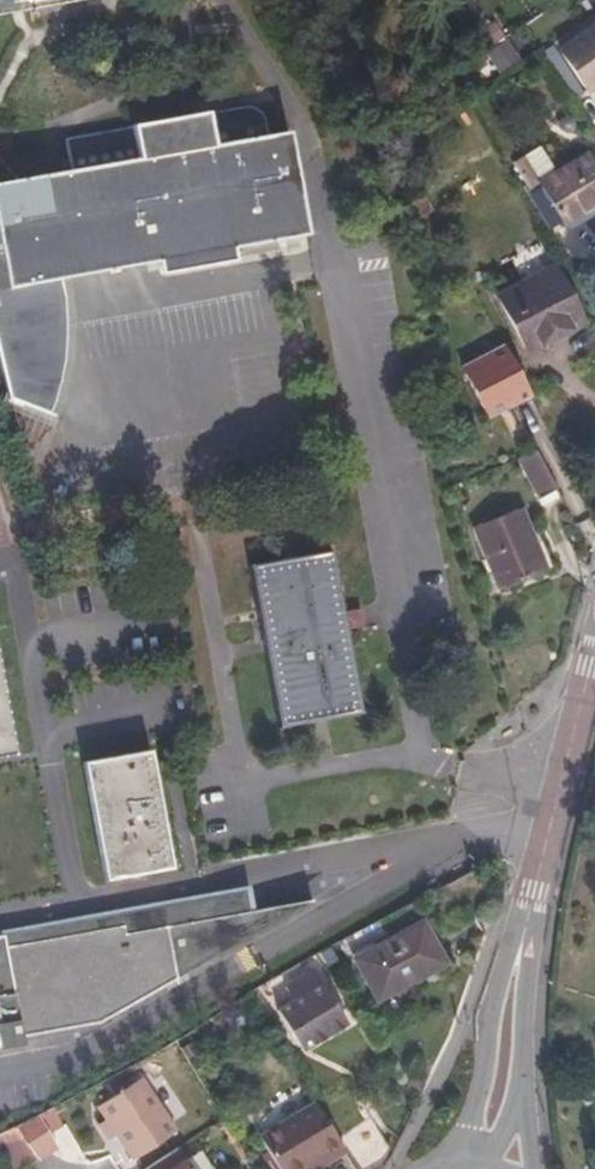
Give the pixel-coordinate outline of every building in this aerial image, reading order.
[(16,9),(66,0),(0,0),(0,12),(16,9)] [(497,40),(487,24),(472,34),(481,50),(497,40)] [(558,47),(584,89),(594,82),(594,24),(558,47)] [(518,61),(504,40),(483,54),(488,62),(496,75),(518,61)] [(483,54),(481,50),(450,69),(458,82),(488,62),(483,54)] [(57,275),(155,259),(157,273),(231,259),(229,248),(311,233),(293,131),(264,135),(262,121),(258,113),(252,108),(242,106),(63,135),(69,166),(13,175),(0,163),(0,150),(0,383),(3,395),(44,408),(57,363),(60,323),(57,275)] [(550,234),(594,205),(594,168),(585,152),(552,173),(538,150),(510,167),(550,234)] [(406,200),(404,201),(411,215),(432,205),(425,191),(406,200)] [(549,262),(497,291),(528,348),(581,319),(549,262)] [(484,406),(527,384),(503,338),(460,359),(484,406)] [(542,499),(558,489),(537,450),(517,456),(542,499)] [(523,507),(479,518),(495,580),(540,568),(523,507)] [(330,544),(248,557),(274,718),(356,706),(330,544)] [(148,752),(84,763),(105,881),(170,869),(148,752)] [(332,900),(251,915),(248,893),(0,938),(0,1051),(101,1031),(332,900)] [(377,946),(357,958),(382,1001),(447,961),(425,925),(381,951),(377,946)] [(293,1003),(277,1012),(301,1051),(346,1024),(314,971),(285,989),(293,1003)] [(132,1076),(117,1086),(121,1093),(116,1096),(99,1107),(108,1122),(116,1134),(133,1160),(175,1133),(141,1079),(136,1082),(132,1076)] [(121,1093),(117,1086),(112,1089),(116,1096),(121,1093)] [(312,1105),(256,1139),(273,1168),(296,1168),(301,1166),(316,1157),(322,1167),(341,1156),(312,1105)] [(108,1139),(116,1134),(108,1122),(100,1128),(108,1139)] [(11,1127),(0,1132),(0,1156),(18,1148),(20,1148),(11,1127)] [(0,1156),(0,1163),(2,1168),(16,1168),(25,1165),(18,1148),(0,1156)] [(174,1150),(150,1165),(151,1166),(153,1168),(186,1168),(174,1150)] [(301,1166),(303,1168),(318,1168),(322,1167),(316,1157),(301,1166)]
